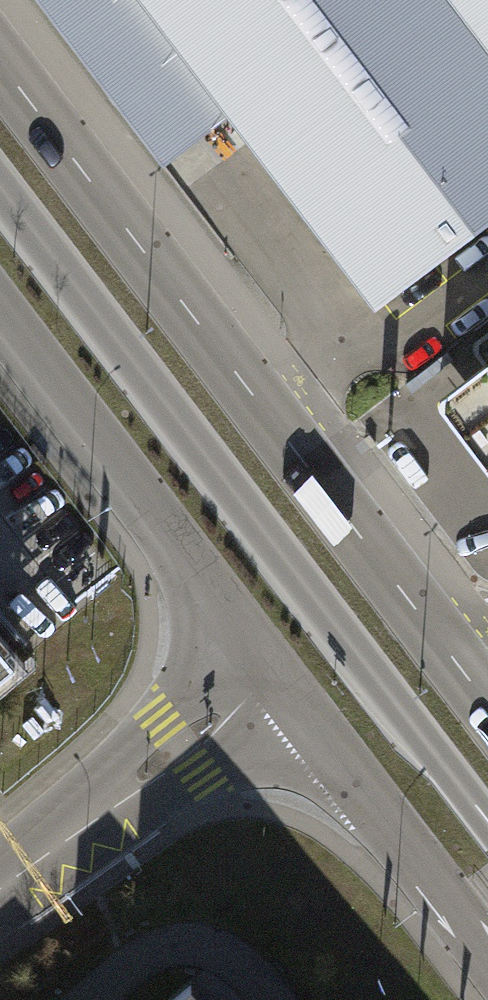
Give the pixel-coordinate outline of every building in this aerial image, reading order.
[(375,308),(487,222),(487,0),(140,0),(375,308)] [(440,401),(487,466),(487,365),(440,401)] [(14,665),(0,649),(0,677),(14,665)] [(189,983),(169,999),(204,999),(189,983)]
